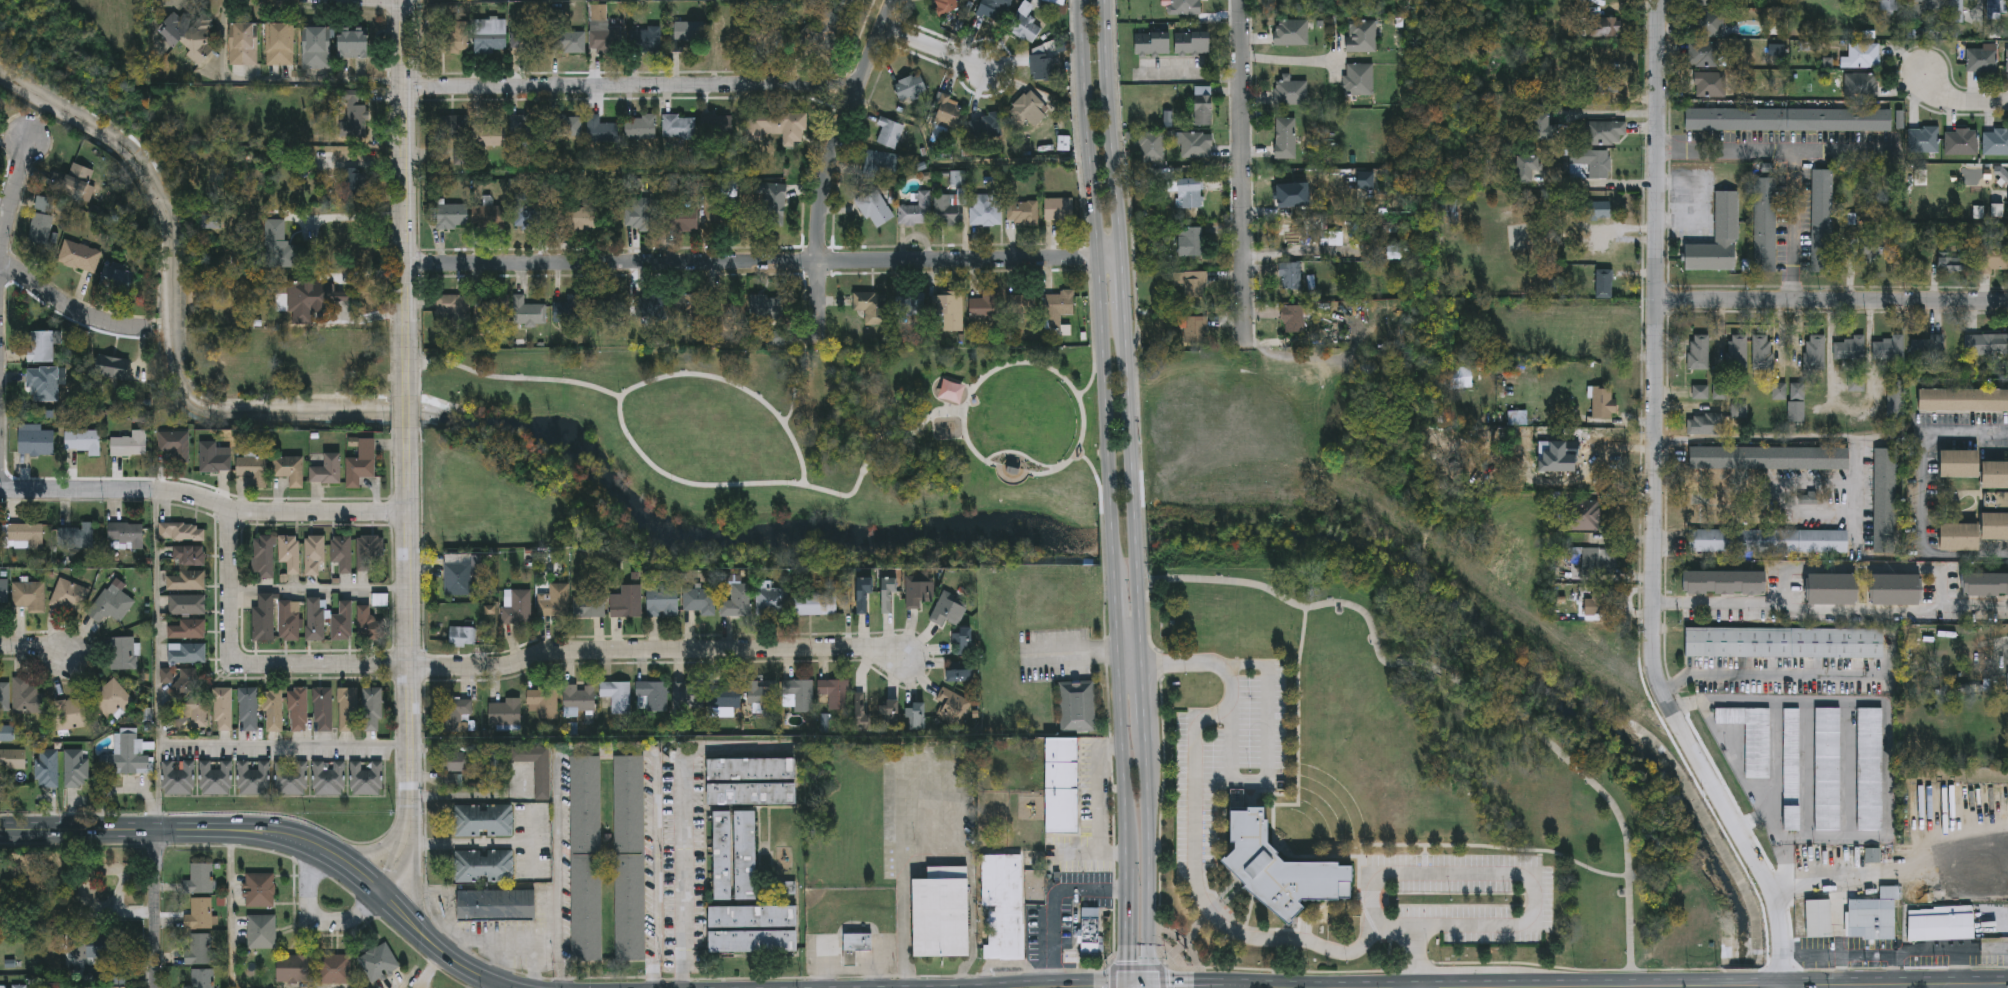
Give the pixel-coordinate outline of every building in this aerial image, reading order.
[(944,17),(936,0),(958,0),(962,8),(944,17)] [(977,17),(983,0),(997,0),(1010,4),(1003,25),(977,17)] [(1042,6),(1043,0),(1066,0),(1065,9),(1042,6)] [(1875,10),(1875,0),(1898,0),(1898,10),(1875,10)] [(1912,8),(1941,8),(1941,0),(1912,0),(1912,8)] [(1950,21),(1950,0),(1962,0),(1962,21),(1950,21)] [(1986,17),(1986,0),(2007,0),(2007,17),(1986,17)] [(1690,10),(1723,10),(1723,34),(1690,34),(1690,10)] [(158,35),(174,12),(194,26),(202,15),(217,26),(205,44),(214,50),(202,67),(158,35)] [(1009,28),(1020,12),(1043,28),(1033,44),(1009,28)] [(1621,16),(1621,36),(1589,36),(1589,16),(1621,16)] [(1275,44),(1275,18),(1309,18),(1309,44),(1275,44)] [(1377,51),(1349,51),(1349,18),(1377,18),(1377,51)] [(507,21),(507,54),(476,54),(476,21),(507,21)] [(782,27),(782,49),(749,49),(749,21),(765,21),(765,27),(782,27)] [(441,54),(441,23),(469,23),(469,54),(441,54)] [(675,43),(675,23),(705,23),(705,43),(675,43)] [(231,66),(231,25),(258,25),(258,66),(231,66)] [(267,25),(294,25),(294,67),(267,67),(267,25)] [(591,54),(591,27),(618,27),(618,54),(591,54)] [(304,70),(304,29),(331,29),(331,70),(304,70)] [(661,29),(661,54),(636,54),(636,29),(661,29)] [(1135,53),(1135,31),(1171,31),(1171,53),(1135,53)] [(513,56),(513,32),(534,32),(534,56),(513,56)] [(340,60),(340,33),(369,33),(369,60),(340,60)] [(557,54),(557,33),(586,33),(586,54),(557,54)] [(1177,53),(1177,34),(1211,34),(1211,53),(1177,53)] [(1718,66),(1687,66),(1687,40),(1718,40),(1718,66)] [(1848,56),(1848,42),(1879,42),(1879,66),(1841,66),(1841,56),(1848,56)] [(1967,72),(1967,48),(1997,48),(1997,72),(1967,72)] [(1032,81),(1032,56),(1056,56),(1056,81),(1032,81)] [(1374,63),(1374,95),(1346,95),(1346,63),(1374,63)] [(1624,91),(1601,91),(1601,67),(1624,67),(1624,91)] [(1724,72),(1724,95),(1694,95),(1694,72),(1724,72)] [(1844,97),(1844,73),(1878,73),(1878,97),(1844,97)] [(927,93),(902,102),(895,84),(921,75),(927,93)] [(1275,103),(1275,79),(1308,79),(1308,103),(1275,103)] [(1212,85),(1212,124),(1195,124),(1195,85),(1212,85)] [(1040,112),(1040,113),(1026,128),(1009,112),(1028,91),(1046,106),(1040,112)] [(965,108),(958,132),(932,124),(941,94),(952,97),(950,104),(965,108)] [(1892,131),(1684,130),(1684,108),(1892,109),(1892,131)] [(1558,124),(1558,138),(1534,138),(1534,112),(1553,112),(1553,124),(1558,124)] [(1001,113),(1001,140),(971,140),(971,121),(988,121),(988,113),(1001,113)] [(762,115),(807,115),(807,149),(783,149),(783,136),(762,137),(762,115)] [(1297,116),(1297,157),(1276,157),(1276,116),(1297,116)] [(534,117),(534,140),(511,140),(511,117),(534,117)] [(583,117),(583,139),(551,139),(551,117),(583,117)] [(619,143),(589,143),(589,117),(601,117),(601,125),(619,125),(619,143)] [(663,117),(696,117),(696,141),(663,141),(663,117)] [(707,117),(733,117),(733,141),(707,141),(707,117)] [(442,136),(442,118),(466,118),(466,136),(442,136)] [(625,141),(625,118),(658,118),(658,141),(625,141)] [(877,144),(883,129),(878,127),(882,118),(905,128),(896,151),(877,144)] [(1588,120),(1625,120),(1625,143),(1588,143),(1588,120)] [(504,125),(504,147),(477,147),(477,125),(504,125)] [(1939,152),(1910,152),(1910,127),(1939,127),(1939,152)] [(1978,154),(1946,154),(1946,129),(1978,129),(1978,154)] [(1984,129),(2007,129),(2007,154),(1984,154),(1984,129)] [(1164,160),(1140,160),(1140,130),(1164,130),(1164,160)] [(1212,156),(1181,156),(1181,140),(1176,140),(1176,131),(1212,131),(1212,156)] [(1591,164),(1570,164),(1570,148),(1611,149),(1610,178),(1591,178),(1591,164)] [(866,174),(866,154),(897,154),(897,174),(866,174)] [(1536,169),(1536,179),(1516,179),(1516,154),(1542,154),(1542,169),(1536,169)] [(95,173),(82,203),(62,194),(75,164),(95,173)] [(1812,169),(1833,169),(1833,274),(1812,274),(1812,169)] [(1777,178),(1777,272),(1754,272),(1754,178),(1777,178)] [(1280,206),(1277,187),(1298,185),(1300,203),(1280,206)] [(895,218),(876,231),(855,201),(875,187),(895,218)] [(1203,188),(1203,207),(1182,207),(1182,188),(1203,188)] [(1715,244),(1715,190),(1738,190),(1738,269),(1683,269),(1683,243),(1715,244)] [(919,207),(919,192),(933,192),(933,226),(900,227),(899,208),(919,207)] [(971,196),(1001,196),(1001,227),(971,227),(971,196)] [(55,200),(49,246),(31,244),(37,198),(55,200)] [(726,198),(726,231),(706,231),(706,208),(713,208),(713,198),(726,198)] [(1460,200),(1460,224),(1441,223),(1441,199),(1460,200)] [(1045,222),(1045,200),(1075,200),(1075,222),(1045,222)] [(1611,201),(1611,217),(1588,217),(1588,201),(1611,201)] [(1009,203),(1038,203),(1038,225),(1009,225),(1009,203)] [(639,233),(639,229),(626,229),(626,204),(657,204),(657,233),(639,233)] [(438,231),(438,206),(468,206),(468,231),(438,231)] [(549,206),(549,229),(515,229),(515,206),(549,206)] [(505,231),(473,231),(473,207),(505,207),(505,231)] [(672,233),(672,209),(699,209),(699,233),(672,233)] [(598,210),(598,231),(563,231),(563,210),(598,210)] [(285,245),(296,245),(296,268),(263,268),(263,219),(285,219),(285,245)] [(1285,222),(1306,222),(1306,242),(1285,242),(1285,222)] [(1204,255),(1179,255),(1179,226),(1204,226),(1204,255)] [(1885,238),(1885,256),(1861,256),(1861,238),(1885,238)] [(104,253),(96,276),(59,265),(66,242),(104,253)] [(1980,244),(2007,244),(2007,270),(1980,270),(1980,244)] [(1968,249),(1968,270),(1942,270),(1942,249),(1968,249)] [(1302,287),(1281,287),(1281,261),(1302,261),(1302,287)] [(100,287),(107,265),(136,274),(130,296),(100,287)] [(1613,269),(1613,296),(1597,296),(1597,269),(1613,269)] [(1183,300),(1183,270),(1207,270),(1207,300),(1183,300)] [(306,314),(306,323),(289,323),(289,283),(326,282),(326,314),(306,314)] [(999,320),(971,320),(971,300),(983,300),(983,292),(999,292),(999,320)] [(856,316),(856,294),(886,294),(886,326),(864,326),(864,316),(856,316)] [(1046,294),(1075,294),(1075,320),(1046,320),(1046,294)] [(1008,318),(1008,295),(1040,295),(1040,318),(1008,318)] [(437,296),(465,296),(465,316),(437,316),(437,296)] [(475,296),(484,296),(484,299),(510,299),(510,325),(475,325),(475,296)] [(664,318),(636,318),(636,296),(664,296),(664,318)] [(705,296),(705,322),(677,322),(677,296),(705,296)] [(896,296),(924,296),(924,316),(896,316),(896,296)] [(595,297),(627,297),(627,318),(595,318),(595,297)] [(963,297),(963,332),(938,332),(938,297),(963,297)] [(784,320),(751,320),(751,298),(784,298),(784,320)] [(585,299),(585,322),(554,322),(554,299),(585,299)] [(543,324),(519,324),(519,300),(543,300),(543,324)] [(1281,334),(1281,303),(1305,303),(1305,334),(1281,334)] [(1207,342),(1184,341),(1185,314),(1208,315),(1207,342)] [(55,332),(55,363),(29,363),(29,332),(55,332)] [(1708,369),(1688,369),(1688,333),(1709,334),(1708,369)] [(1747,369),(1729,369),(1729,333),(1747,333),(1747,369)] [(1931,339),(1931,333),(1945,333),(1945,362),(1912,362),(1912,339),(1931,339)] [(1966,333),(2007,333),(2007,353),(1966,353),(1966,333)] [(1772,369),(1753,369),(1753,334),(1772,334),(1772,369)] [(1826,334),(1826,370),(1806,370),(1806,334),(1826,334)] [(1865,334),(1865,358),(1835,358),(1835,341),(1853,341),(1853,334),(1865,334)] [(1904,357),(1874,357),(1874,337),(1904,337),(1904,357)] [(131,363),(123,394),(93,387),(100,356),(131,363)] [(59,369),(59,402),(28,402),(28,369),(59,369)] [(1849,388),(1850,377),(1866,377),(1865,389),(1849,388)] [(966,387),(960,406),(938,399),(944,380),(966,387)] [(1789,382),(1805,382),(1805,421),(1788,421),(1789,399),(1773,399),(1773,382),(1789,382)] [(1617,398),(1617,417),(1593,417),(1593,384),(1612,384),(1612,398),(1617,398)] [(1693,397),(1693,385),(1708,385),(1708,397),(1693,397)] [(2007,409),(1917,409),(1917,387),(2007,387),(2007,409)] [(1889,417),(1889,396),(1904,396),(1904,417),(1889,417)] [(1748,416),(1731,416),(1732,403),(1748,403),(1748,416)] [(1722,413),(1722,433),(1687,433),(1687,413),(1722,413)] [(43,426),(43,432),(55,432),(55,457),(19,457),(19,426),(43,426)] [(66,432),(101,432),(101,457),(66,457),(66,432)] [(133,438),(133,432),(148,432),(148,457),(111,457),(111,438),(133,438)] [(161,453),(161,433),(190,433),(190,465),(176,465),(176,453),(161,453)] [(376,479),(361,479),(361,489),(348,489),(348,459),(360,459),(360,440),(376,440),(376,479)] [(231,449),(232,473),(202,473),(201,443),(217,443),(217,449),(231,449)] [(1849,445),(1849,467),(1688,465),(1688,444),(1849,445)] [(1896,446),(1896,551),(1874,551),(1875,446),(1896,446)] [(1977,475),(1939,475),(1939,449),(1977,449),(1977,475)] [(342,455),(342,485),(311,485),(311,469),(326,469),(326,455),(342,455)] [(238,477),(238,459),(268,459),(268,489),(254,489),(254,477),(238,477)] [(304,459),(304,490),(291,490),(291,479),(274,479),(274,459),(304,459)] [(1980,459),(2007,459),(2007,486),(1980,486),(1980,459)] [(1997,491),(2007,491),(2007,505),(1997,505),(1997,491)] [(1565,529),(1565,499),(1599,499),(1599,529),(1565,529)] [(1980,510),(2007,510),(2007,538),(1980,538),(1980,510)] [(1975,548),(1937,548),(1937,522),(1975,522),(1975,548)] [(100,524),(100,550),(57,550),(57,524),(100,524)] [(43,525),(43,550),(8,550),(8,525),(43,525)] [(112,550),(112,525),(143,525),(143,550),(112,550)] [(159,542),(159,526),(205,526),(205,542),(159,542)] [(1847,550),(1688,549),(1688,527),(1847,528),(1847,550)] [(274,578),(254,578),(254,537),(274,537),(274,578)] [(300,576),(288,576),(288,565),(280,565),(280,538),(300,538),(300,576)] [(306,538),(325,538),(325,577),(306,577),(306,538)] [(353,538),(353,573),(334,573),(334,538),(353,538)] [(358,538),(384,538),(384,558),(373,558),(373,572),(358,572),(358,538)] [(1616,547),(1616,576),(1583,576),(1583,547),(1616,547)] [(205,548),(205,567),(174,567),(174,548),(205,548)] [(472,559),(472,597),(446,597),(446,561),(455,561),(455,559),(472,559)] [(1679,592),(1679,569),(1764,569),(1764,592),(1679,592)] [(1960,571),(2007,571),(2007,593),(1960,593),(1960,571)] [(1803,603),(1803,572),(1855,572),(1855,603),(1803,603)] [(1918,573),(1918,603),(1868,603),(1868,572),(1918,573)] [(205,591),(168,591),(168,577),(176,577),(176,573),(205,573),(205,591)] [(87,591),(76,616),(50,605),(61,579),(87,591)] [(897,579),(897,616),(883,616),(883,579),(897,579)] [(8,605),(0,605),(0,581),(8,581),(8,605)] [(872,581),(872,616),(858,616),(858,581),(872,581)] [(932,583),(932,603),(922,603),(922,611),(908,611),(908,583),(932,583)] [(46,584),(46,611),(13,611),(13,584),(46,584)] [(87,615),(111,584),(136,604),(119,624),(108,616),(100,626),(87,615)] [(570,585),(570,618),(540,618),(540,603),(551,603),(551,585),(570,585)] [(752,586),(752,618),(721,618),(721,603),(733,603),(733,586),(752,586)] [(1585,598),(1593,598),(1593,586),(1613,586),(1613,615),(1585,615),(1585,598)] [(642,618),(611,618),(611,605),(622,605),(622,587),(642,587),(642,618)] [(679,618),(649,618),(649,589),(679,589),(679,618)] [(789,616),(757,616),(757,589),(789,589),(789,616)] [(532,591),(532,624),(504,624),(504,603),(512,603),(512,591),(532,591)] [(716,591),(716,618),(702,618),(702,612),(685,612),(685,591),(716,591)] [(606,619),(576,619),(576,595),(606,595),(606,619)] [(253,609),(258,609),(258,596),(275,596),(275,642),(253,642),(253,609)] [(206,597),(206,616),(169,616),(169,597),(206,597)] [(837,616),(796,616),(796,597),(837,597),(837,616)] [(932,618),(942,598),(968,610),(958,630),(932,618)] [(307,600),(325,600),(325,642),(307,642),(307,600)] [(280,603),(296,603),(296,614),(300,614),(300,642),(280,642),(280,603)] [(353,603),(353,641),(332,641),(332,616),(340,616),(340,603),(353,603)] [(371,607),(371,621),(386,621),(386,640),(358,640),(358,607),(371,607)] [(205,640),(169,640),(169,627),(179,627),(179,621),(205,621),(205,640)] [(448,648),(448,628),(476,628),(476,648),(448,648)] [(1885,658),(1684,657),(1684,628),(1885,629),(1885,658)] [(973,656),(954,656),(954,631),(973,631),(973,656)] [(112,671),(112,639),(139,639),(139,671),(112,671)] [(205,646),(205,664),(169,664),(169,646),(205,646)] [(974,683),(949,683),(949,664),(974,664),(974,683)] [(180,703),(169,692),(183,678),(180,674),(188,666),(202,680),(180,703)] [(13,715),(13,679),(29,679),(29,688),(38,688),(38,695),(46,695),(46,715),(13,715)] [(132,699),(109,721),(90,701),(113,679),(132,699)] [(820,697),(820,681),(850,681),(850,711),(830,711),(830,697),(820,697)] [(778,717),(762,717),(762,711),(749,711),(750,682),(779,682),(778,717)] [(795,714),(795,697),(784,697),(784,682),(814,682),(814,714),(795,714)] [(9,715),(0,715),(0,683),(9,683),(9,715)] [(611,698),(601,698),(601,683),(630,683),(630,715),(611,715),(611,698)] [(668,713),(637,713),(637,683),(668,683),(668,713)] [(674,709),(674,683),(705,683),(705,709),(674,709)] [(1096,683),(1096,732),(1061,732),(1061,684),(1096,683)] [(741,709),(712,709),(712,684),(741,684),(741,709)] [(564,686),(595,687),(595,715),(564,715),(564,686)] [(232,689),(232,731),(213,731),(213,689),(232,689)] [(257,689),(257,732),(240,732),(240,689),(257,689)] [(307,689),(307,732),(290,732),(290,689),(307,689)] [(315,732),(315,689),(333,689),(333,732),(315,732)] [(339,689),(358,689),(358,732),(339,732),(339,689)] [(383,689),(383,732),(364,732),(364,689),(383,689)] [(527,689),(557,689),(557,721),(537,721),(537,709),(527,709),(527,689)] [(972,703),(959,729),(940,719),(946,706),(938,701),(944,689),(972,703)] [(282,732),(265,732),(265,690),(282,690),(282,732)] [(869,695),(870,732),(857,732),(856,695),(869,695)] [(191,731),(191,697),(207,697),(207,731),(191,731)] [(53,703),(85,700),(87,728),(55,730),(53,703)] [(463,733),(442,733),(442,700),(472,700),(472,724),(463,724),(463,733)] [(521,701),(521,726),(490,726),(490,701),(521,701)] [(899,702),(899,728),(881,728),(881,702),(899,702)] [(927,705),(927,730),(907,730),(907,705),(927,705)] [(1814,831),(1814,707),(1841,707),(1841,831),(1814,831)] [(1858,831),(1858,707),(1883,707),(1883,831),(1858,831)] [(1745,778),(1745,725),(1715,724),(1716,708),(1770,708),(1770,779),(1745,778)] [(1799,831),(1783,831),(1783,709),(1799,709),(1799,831)] [(180,728),(172,722),(181,711),(189,718),(180,728)] [(13,740),(0,740),(0,727),(13,727),(13,740)] [(154,775),(100,775),(100,756),(115,756),(115,731),(137,731),(137,742),(153,742),(154,775)] [(1046,834),(1046,740),(1080,740),(1080,834),(1046,834)] [(27,773),(0,773),(0,750),(27,750),(27,773)] [(65,789),(65,750),(87,750),(87,789),(65,789)] [(58,751),(58,789),(35,789),(35,751),(58,751)] [(442,754),(475,754),(475,774),(458,774),(458,788),(442,788),(442,754)] [(534,797),(513,797),(513,754),(534,754),(534,797)] [(615,758),(644,757),(645,962),(616,962),(615,758)] [(572,962),(571,758),(601,758),(602,962),(572,962)] [(707,760),(796,760),(796,780),(707,780),(707,760)] [(163,797),(163,762),(194,762),(194,797),(163,797)] [(201,795),(201,762),(232,762),(232,795),(201,795)] [(269,797),(239,797),(239,762),(269,762),(269,797)] [(307,797),(277,797),(277,762),(307,762),(307,797)] [(345,762),(345,797),(313,797),(313,762),(329,762),(345,762)] [(382,797),(351,797),(351,763),(382,763),(382,797)] [(708,784),(795,784),(795,805),(707,804),(708,784)] [(1268,844),(1277,852),(1275,854),(1283,861),(1351,861),(1351,898),(1301,898),(1298,901),(1304,907),(1289,924),(1220,859),(1230,848),(1230,788),(1245,787),(1245,805),(1263,805),(1263,820),(1267,819),(1268,844)] [(513,807),(513,838),(455,838),(455,807),(513,807)] [(713,812),(731,812),(731,901),(713,901),(713,812)] [(734,812),(755,812),(756,900),(734,900),(734,812)] [(456,852),(514,852),(513,884),(455,884),(456,852)] [(1024,855),(1025,961),(985,961),(984,856),(1024,855)] [(211,862),(211,892),(182,892),(182,881),(189,881),(189,862),(211,862)] [(926,867),(967,867),(968,958),(911,958),(911,879),(926,879),(926,867)] [(274,873),(274,906),(245,906),(245,873),(274,873)] [(458,892),(536,892),(536,922),(459,922),(458,892)] [(190,914),(190,897),(211,897),(211,928),(183,928),(183,914),(190,914)] [(1829,937),(1805,937),(1805,899),(1829,899),(1829,937)] [(1894,899),(1894,939),(1846,938),(1847,899),(1894,899)] [(707,907),(796,907),(796,953),(707,953),(707,930),(707,907)] [(1974,939),(1907,940),(1906,908),(1974,907),(1974,939)] [(1100,909),(1101,953),(1082,953),(1081,909),(1100,909)] [(276,914),(276,948),(248,948),(248,914),(276,914)] [(67,958),(67,933),(115,933),(115,958),(67,958)] [(210,933),(210,964),(186,964),(186,933),(210,933)] [(873,953),(856,953),(856,966),(844,966),(844,935),(873,935),(873,953)] [(357,956),(388,942),(401,970),(370,985),(357,956)] [(312,981),(277,981),(277,954),(312,954),(312,981)] [(319,954),(351,954),(351,982),(318,982),(319,954)] [(213,968),(213,987),(190,987),(190,968),(213,968)]
